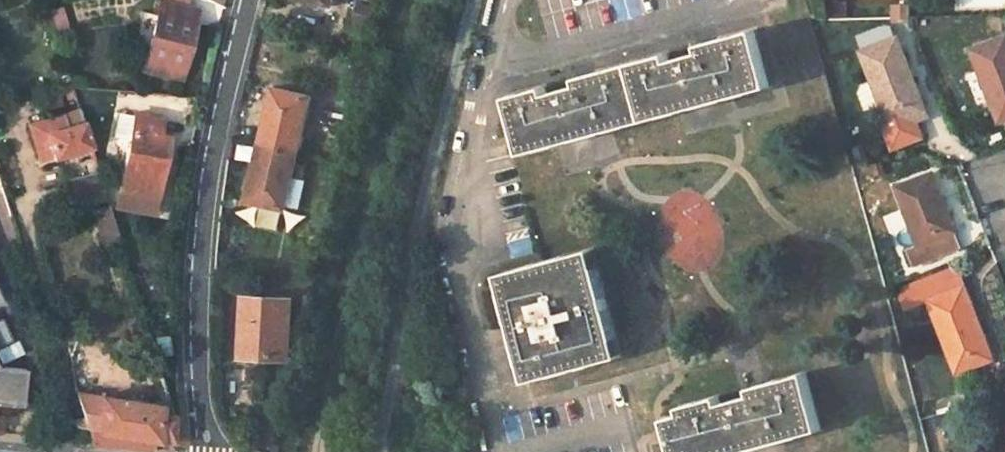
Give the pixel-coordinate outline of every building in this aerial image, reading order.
[(350,19),(369,25),(374,7),(355,1),(350,19)] [(192,9),(163,3),(147,70),(183,78),(198,22),(189,20),(192,9)] [(48,10),(51,28),(65,25),(62,7),(48,10)] [(885,110),(891,125),(917,116),(926,112),(898,39),(894,40),(890,29),(861,40),(866,51),(863,52),(874,81),(885,110)] [(545,87),(507,97),(523,154),(567,143),(715,105),(765,92),(750,33),(699,47),(702,57),(673,63),(670,53),(578,78),(580,88),(548,96),(545,87)] [(975,52),(1004,128),(1004,42),(975,52)] [(885,110),(874,81),(863,86),(863,93),(869,110),(874,114),(885,110)] [(315,93),(278,84),(264,143),(301,152),(315,93)] [(82,109),(31,123),(35,136),(43,160),(93,146),(82,109)] [(112,140),(124,141),(127,112),(114,111),(112,140)] [(166,119),(137,113),(120,187),(157,197),(171,138),(162,136),(166,119)] [(895,150),(927,139),(917,116),(891,125),(886,127),(895,150)] [(301,152),(264,143),(251,196),(289,205),(301,152)] [(101,172),(73,180),(78,197),(107,191),(101,172)] [(938,176),(903,189),(927,259),(962,248),(957,228),(938,176)] [(104,204),(87,207),(101,251),(118,244),(104,204)] [(508,244),(512,259),(536,253),(532,238),(508,244)] [(594,247),(501,272),(528,381),(623,358),(594,247)] [(957,263),(922,275),(956,366),(992,351),(957,263)] [(293,300),(239,297),(232,363),(293,366),(293,300)] [(74,330),(64,333),(67,345),(62,346),(65,359),(74,356),(82,353),(74,330)] [(82,353),(74,356),(75,366),(87,362),(86,353),(82,353)] [(22,407),(26,375),(0,372),(0,405),(22,407)] [(656,443),(658,451),(751,451),(820,436),(806,376),(750,390),(752,399),(723,404),(720,398),(683,407),(685,415),(665,420),(671,438),(656,443)] [(80,398),(85,418),(74,416),(74,428),(91,432),(94,445),(151,451),(152,451),(150,439),(184,442),(176,418),(159,416),(158,408),(80,398)]
